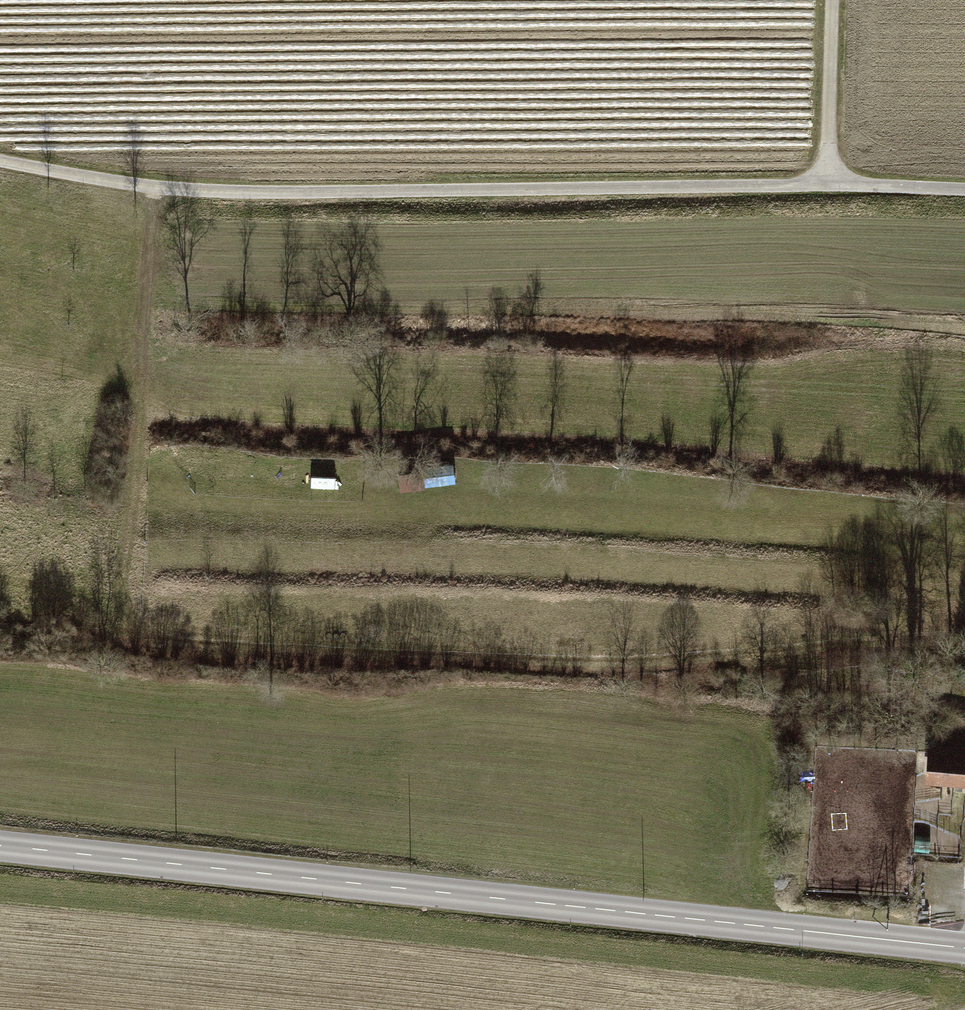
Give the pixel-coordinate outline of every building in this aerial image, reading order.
[(927,780),(964,782),(964,745),(929,743),(927,780)] [(929,839),(916,838),(915,852),(928,853),(929,839)]
